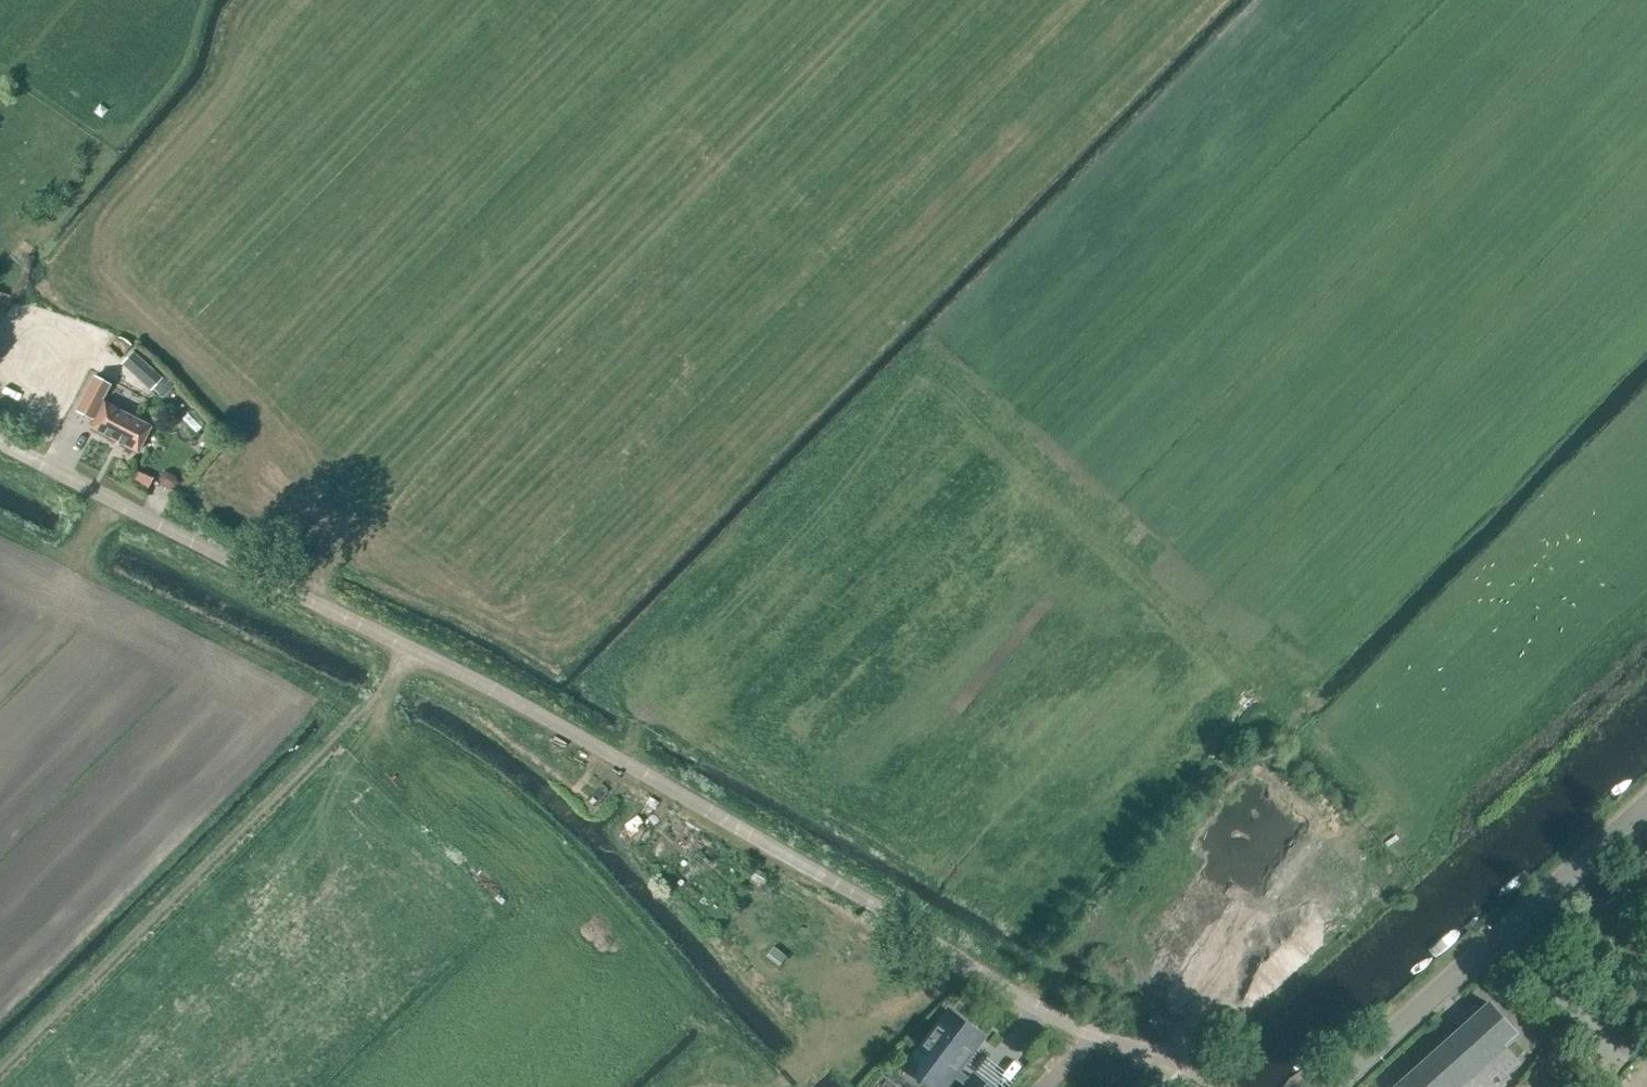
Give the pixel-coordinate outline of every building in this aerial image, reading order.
[(0,294),(0,314),(2,314),(9,305),(10,295),(0,294)] [(151,396),(162,384),(133,358),(122,370),(151,396)] [(137,452),(151,426),(117,410),(101,401),(109,385),(94,377),(75,411),(94,421),(90,428),(103,436),(137,452)] [(1321,837),(1311,846),(1309,845),(1265,882),(1285,907),(1301,893),(1307,900),(1322,887),(1318,883),(1332,872),(1324,863),(1335,854),(1321,837)] [(751,868),(744,882),(761,890),(768,877),(751,868)] [(1189,1008),(1256,913),(1197,873),(1153,937),(1174,952),(1152,983),(1189,1008)] [(1490,1004),(1480,1013),(1475,1006),(1458,1022),(1464,1028),(1398,1086),(1493,1086),(1519,1063),(1503,1045),(1516,1033),(1490,1004)] [(950,1012),(913,1061),(941,1082),(952,1067),(957,1071),(983,1036),(950,1012)] [(974,1076),(966,1086),(988,1086),(974,1076)]
